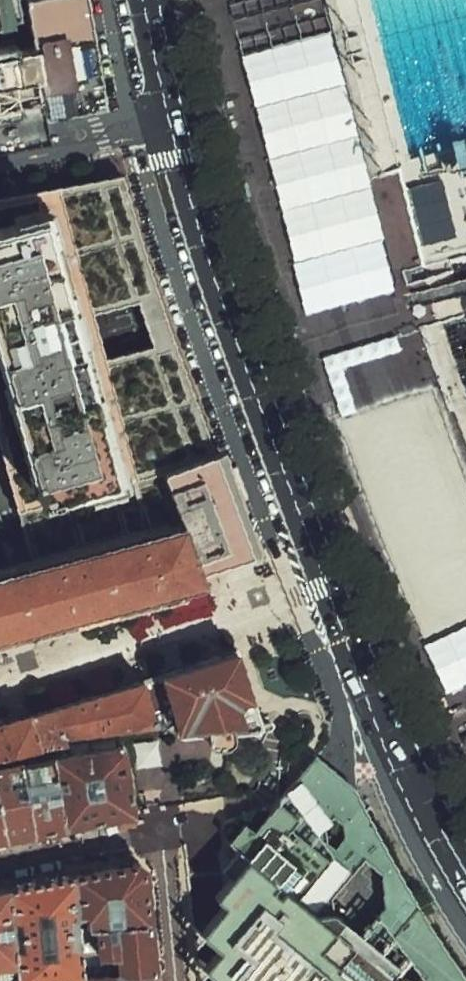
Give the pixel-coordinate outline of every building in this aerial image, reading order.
[(39,101),(41,114),(90,102),(103,99),(86,0),(19,0),(27,40),(39,101)] [(251,34),(243,0),(200,0),(211,44),(251,34)] [(356,364),(272,37),(216,52),(234,123),(241,121),(300,352),(325,346),(331,371),(356,364)] [(27,40),(0,46),(0,109),(39,101),(27,40)] [(456,168),(465,166),(465,145),(464,135),(449,139),(456,168)] [(29,507),(164,471),(205,461),(128,168),(0,202),(0,397),(29,507)] [(185,521),(207,568),(252,554),(218,454),(164,471),(184,518),(185,521)] [(207,568),(185,521),(0,570),(0,637),(210,583),(207,568)] [(249,652),(171,673),(187,730),(223,720),(265,708),(249,652)] [(161,730),(146,678),(32,713),(47,756),(70,752),(68,739),(161,730)] [(0,724),(0,767),(23,762),(47,756),(32,713),(0,724)] [(158,737),(136,739),(138,763),(160,761),(158,737)] [(68,827),(136,817),(129,744),(70,752),(47,756),(68,827)] [(23,762),(36,834),(68,827),(47,756),(23,762)] [(0,767),(0,804),(7,838),(36,834),(23,762),(0,767)] [(207,874),(227,975),(234,980),(438,980),(288,790),(207,874)] [(25,899),(26,980),(165,980),(155,860),(25,899)]
